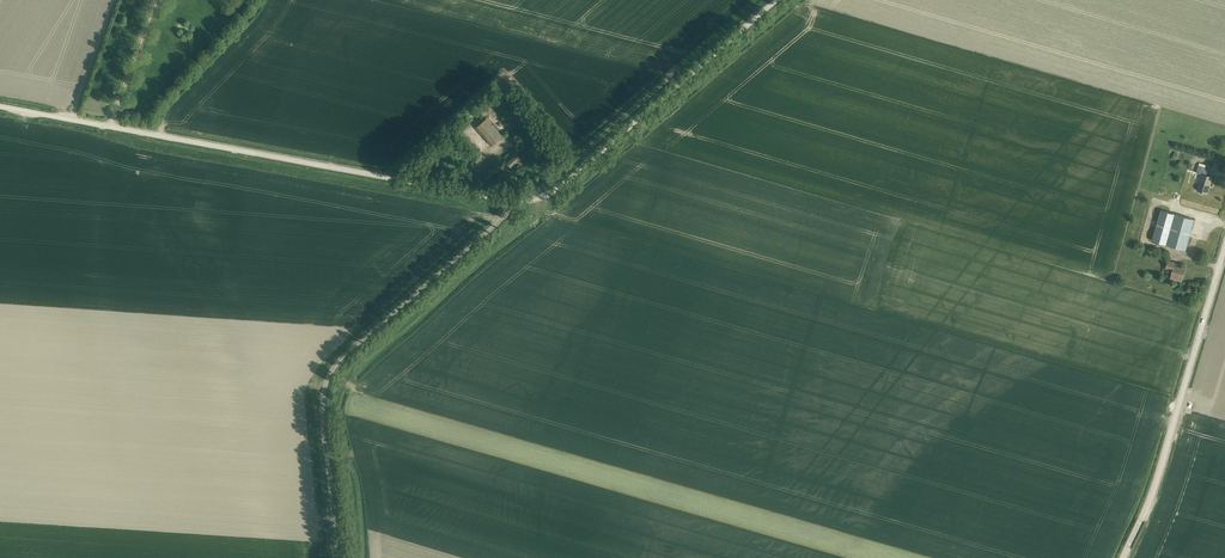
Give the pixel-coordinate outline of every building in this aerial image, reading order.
[(493,92),(466,115),(470,120),(497,97),(493,92)] [(508,113),(501,119),(510,129),(517,123),(508,113)] [(475,127),(491,145),(502,136),(486,118),(475,127)] [(510,168),(515,163),(519,167),(526,161),(523,157),(521,159),(515,153),(505,162),(510,168)] [(1202,174),(1197,190),(1207,193),(1212,177),(1206,175),(1202,174)] [(1166,244),(1175,214),(1161,210),(1152,240),(1166,244)] [(1175,214),(1166,244),(1185,250),(1194,219),(1175,214)] [(1171,278),(1181,281),(1184,269),(1174,266),(1175,264),(1168,262),(1166,268),(1173,270),(1171,278)]
